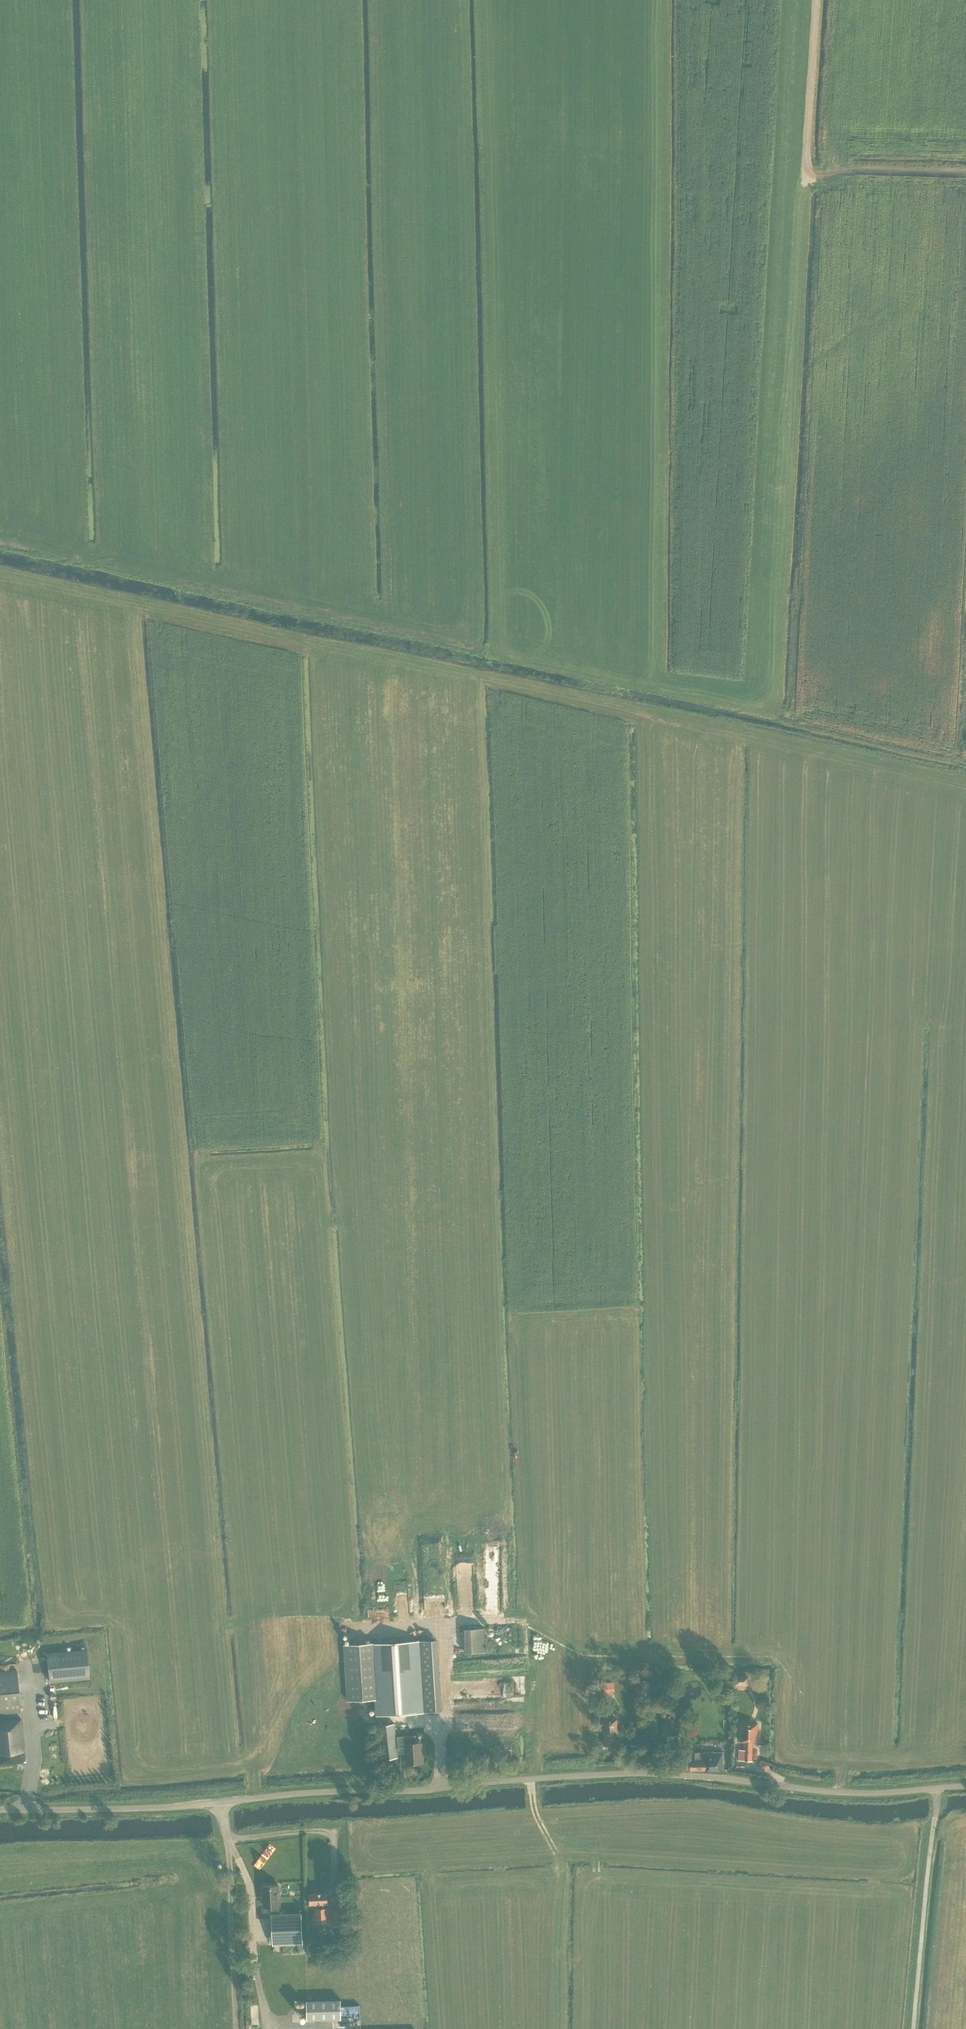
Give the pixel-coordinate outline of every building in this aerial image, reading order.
[(442,1597),(438,1538),(422,1539),(424,1580),(428,1580),(429,1591),(427,1591),(427,1598),(442,1597)] [(408,1602),(398,1603),(399,1618),(409,1618),(408,1602)] [(485,1652),(484,1628),(464,1629),(465,1653),(485,1652)] [(437,1640),(344,1646),(347,1700),(375,1699),(376,1715),(429,1712),(441,1711),(437,1640)] [(89,1676),(86,1649),(46,1653),(49,1681),(89,1676)] [(497,1669),(496,1660),(459,1663),(460,1672),(497,1669)] [(20,1711),(16,1670),(0,1671),(0,1713),(20,1711)] [(513,1677),(458,1679),(458,1696),(514,1694),(513,1677)] [(767,1683),(755,1683),(755,1691),(766,1692),(767,1683)] [(21,1718),(0,1720),(0,1763),(25,1761),(21,1718)] [(617,1730),(616,1720),(602,1720),(604,1745),(615,1745),(614,1731),(617,1730)] [(739,1749),(739,1760),(752,1760),(752,1741),(757,1741),(758,1723),(740,1722),(740,1741),(744,1741),(744,1750),(739,1749)] [(398,1757),(394,1723),(380,1724),(383,1759),(398,1757)] [(416,1742),(416,1735),(397,1736),(398,1747),(406,1746),(407,1764),(423,1763),(421,1742),(416,1742)] [(678,1745),(678,1735),(666,1735),(667,1746),(678,1745)] [(731,1752),(722,1752),(695,1753),(696,1759),(690,1759),(690,1770),(723,1769),(722,1757),(731,1757),(731,1752)] [(278,1885),(263,1886),(264,1907),(272,1906),(272,1914),(273,1944),(303,1943),(301,1913),(279,1914),(279,1906),(278,1885)] [(328,1903),(327,1893),(309,1894),(310,1904),(316,1904),(316,1908),(314,1908),(315,1918),(330,1917),(329,1907),(324,1907),(324,1903),(328,1903)] [(345,1925),(344,1907),(333,1907),(333,1926),(345,1925)] [(341,2000),(306,2000),(307,2020),(341,2019),(341,2000)]
